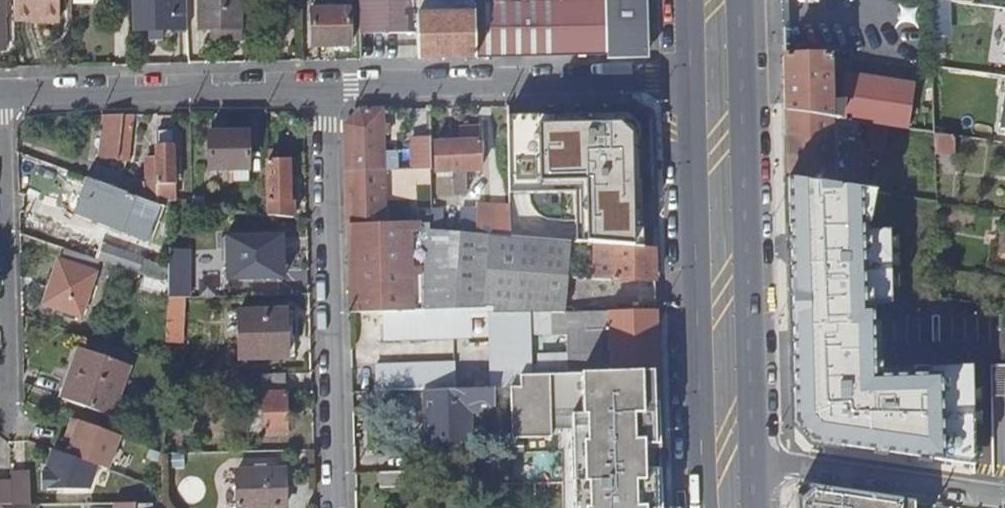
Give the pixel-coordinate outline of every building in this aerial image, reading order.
[(17,18),(60,17),(60,0),(16,0),(17,18)] [(189,0),(136,0),(137,28),(190,28),(189,0)] [(206,6),(202,6),(202,27),(245,26),(244,0),(205,0),(206,6)] [(352,8),(329,8),(329,0),(316,0),(316,45),(353,44),(352,8)] [(362,34),(418,32),(418,0),(361,0),(362,34)] [(477,56),(476,0),(418,0),(418,32),(418,57),(422,57),(477,56)] [(572,53),(571,0),(476,0),(477,56),(572,53)] [(647,0),(571,0),(572,53),(609,53),(609,48),(637,47),(648,36),(647,0)] [(973,6),(933,0),(931,0),(932,37),(936,37),(947,37),(947,21),(975,24),(976,7),(973,6)] [(948,63),(947,37),(936,37),(937,63),(948,63)] [(785,59),(787,114),(800,116),(830,120),(858,123),(888,127),(909,130),(916,83),(846,72),(844,92),(833,92),(832,45),(794,46),(785,46),(785,59)] [(344,122),(345,171),(384,170),(398,169),(398,151),(384,151),(384,107),(358,107),(344,122)] [(787,114),(789,180),(837,186),(837,179),(832,179),(831,146),(836,145),(836,139),(831,139),(830,120),(800,116),(787,114)] [(138,115),(111,116),(107,158),(133,161),(138,115)] [(579,241),(606,243),(653,246),(648,125),(633,115),(514,118),(516,195),(577,193),(579,241)] [(888,127),(858,123),(859,148),(888,148),(888,127)] [(480,181),(479,125),(460,126),(460,139),(434,140),(435,171),(449,171),(449,192),(461,192),(462,182),(480,181)] [(935,134),(919,132),(920,148),(935,150),(935,134)] [(255,168),(254,133),(214,134),(215,169),(255,168)] [(949,136),(935,134),(935,150),(949,152),(949,136)] [(178,200),(177,136),(162,137),(162,159),(151,160),(151,193),(161,193),(162,201),(178,200)] [(409,139),(410,169),(421,169),(428,169),(428,138),(409,139)] [(277,218),(303,220),(302,202),(298,202),(297,162),(276,162),(277,180),(274,181),(275,195),(276,195),(277,218)] [(345,171),(347,220),(385,221),(384,170),(345,171)] [(165,205),(95,180),(83,214),(127,230),(134,210),(160,219),(165,205)] [(837,186),(789,180),(795,420),(809,441),(973,463),(974,366),(875,370),(872,303),(892,302),(889,232),(871,232),(870,220),(874,191),(837,186)] [(509,233),(509,219),(496,203),(476,202),(476,208),(458,208),(457,229),(490,231),(509,233)] [(430,208),(430,221),(430,227),(441,227),(442,208),(430,208)] [(153,239),(160,219),(134,210),(127,230),(153,239)] [(350,310),(413,309),(411,221),(385,221),(347,220),(350,310)] [(413,309),(440,308),(471,307),(485,307),(490,231),(457,229),(441,227),(430,227),(430,221),(411,221),(413,309)] [(507,312),(570,310),(572,237),(509,233),(490,231),(485,307),(494,306),(495,312),(507,312)] [(294,263),(294,241),(250,242),(250,264),(239,264),(239,287),(288,286),(289,263),(294,263)] [(664,247),(653,246),(606,243),(608,282),(622,283),(664,283),(664,247)] [(106,261),(145,273),(149,259),(111,246),(106,261)] [(166,270),(168,265),(154,260),(153,265),(166,270)] [(48,304),(85,317),(101,274),(64,261),(48,304)] [(471,307),(440,308),(440,312),(388,313),(388,338),(472,337),(471,307)] [(507,312),(485,312),(494,379),(521,378),(520,322),(516,322),(507,312)] [(658,312),(610,313),(610,356),(585,357),(586,377),(658,375),(658,312)] [(295,337),(295,317),(252,319),(253,361),(291,360),(291,337),(295,337)] [(117,420),(136,368),(89,351),(71,401),(117,420)] [(422,390),(448,389),(447,362),(394,363),(394,391),(422,390)] [(658,375),(586,377),(522,378),(522,386),(510,386),(511,438),(551,437),(551,429),(573,428),(574,507),(661,507),(658,375)] [(290,392),(290,388),(277,388),(277,393),(271,394),(273,435),(296,434),(295,393),(290,392)] [(493,388),(448,389),(422,390),(423,439),(457,438),(456,399),(493,397),(493,391),(493,388)] [(104,466),(115,471),(127,438),(79,420),(74,435),(81,438),(75,456),(104,466)] [(46,491),(95,490),(104,466),(75,456),(59,451),(51,474),(46,475),(46,491)] [(293,471),(248,472),(249,507),(294,507),(293,471)] [(409,471),(377,472),(377,487),(409,486),(409,471)] [(16,474),(16,504),(31,504),(30,474),(16,474)] [(888,499),(808,487),(797,498),(797,505),(798,507),(911,507),(911,503),(888,499)]
